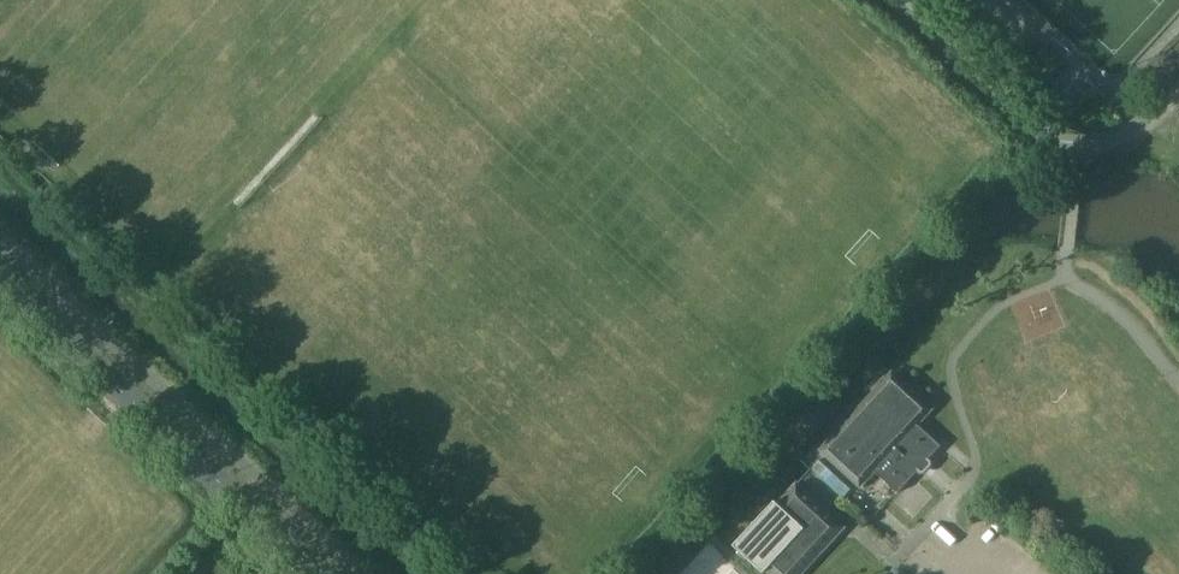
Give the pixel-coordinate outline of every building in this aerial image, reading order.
[(822,452),(861,487),(874,472),(898,494),(920,471),(922,473),(925,473),(931,466),(931,463),(929,461),(942,447),(918,425),(931,411),(893,375),(822,452)] [(770,573),(802,573),(837,537),(836,521),(798,485),(779,506),(776,503),(735,547),(764,573),(765,573),(767,571),(770,573)]
